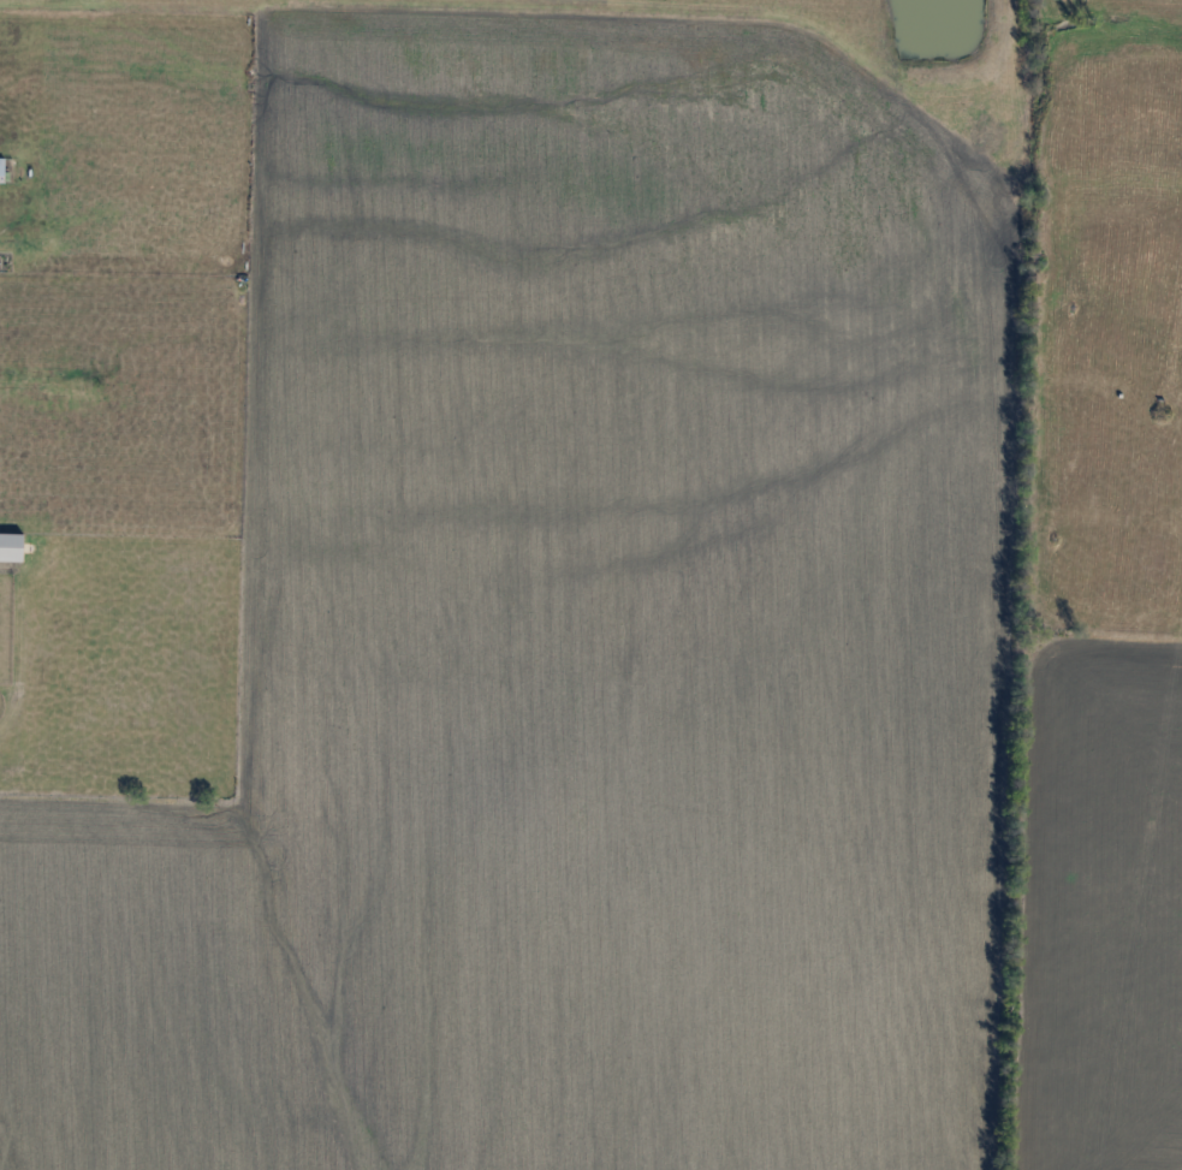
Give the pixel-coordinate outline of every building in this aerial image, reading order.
[(0,533),(0,561),(21,561),(21,533),(0,533)]
